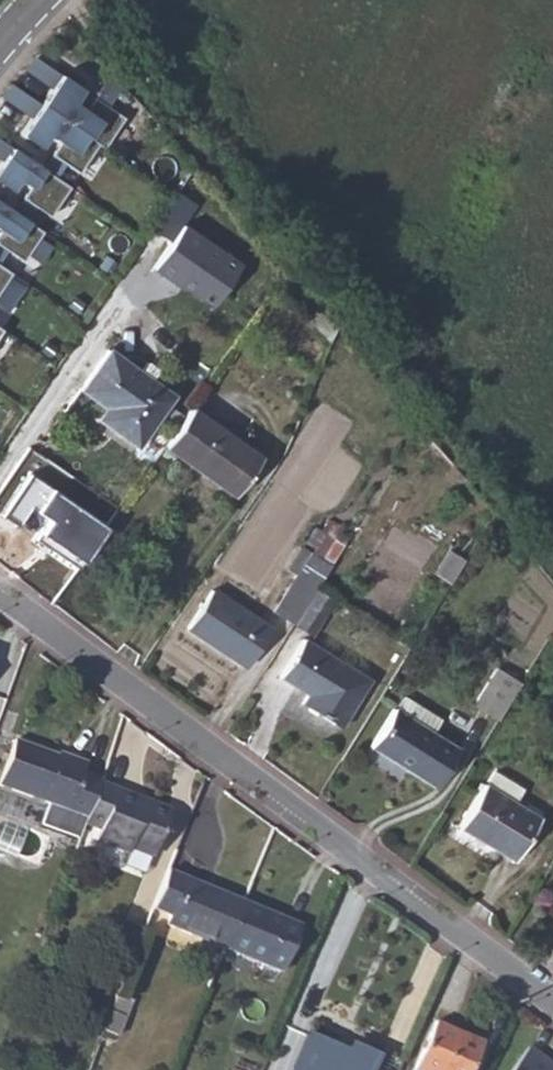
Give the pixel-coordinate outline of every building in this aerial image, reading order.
[(32,55),(21,68),(50,87),(60,73),(32,55)] [(50,87),(41,102),(98,141),(103,145),(135,97),(110,69),(85,107),(74,100),(82,88),(60,73),(50,87)] [(31,117),(41,102),(10,81),(0,94),(0,96),(31,117)] [(31,117),(21,132),(42,146),(49,134),(60,141),(52,153),(77,171),(98,141),(41,102),(31,117)] [(1,160),(11,145),(0,138),(0,160),(1,160)] [(0,161),(0,181),(11,189),(18,177),(29,184),(21,196),(35,205),(48,214),(69,184),(11,145),(1,160),(0,161)] [(172,189),(148,226),(166,238),(191,202),(172,189)] [(21,196),(12,209),(26,218),(35,205),(21,196)] [(0,227),(0,228),(0,244),(6,248),(22,259),(42,229),(26,218),(12,209),(0,201),(0,227)] [(183,223),(152,268),(209,307),(240,263),(183,223)] [(10,270),(0,264),(0,285),(10,270)] [(143,360),(136,371),(106,350),(79,392),(121,421),(115,432),(134,446),(170,394),(147,378),(153,368),(143,360)] [(188,406),(160,444),(229,496),(256,458),(188,406)] [(3,514),(19,525),(30,510),(44,520),(33,535),(78,567),(107,527),(32,474),(3,514)] [(435,580),(448,588),(463,564),(450,556),(435,580)] [(271,614),(291,628),(307,638),(330,602),(314,591),(327,570),(309,558),(271,614)] [(210,593),(186,629),(244,669),(268,633),(210,593)] [(303,643),(278,680),(306,698),(301,705),(338,728),(366,684),(303,643)] [(498,673),(474,710),(498,724),(521,686),(498,673)] [(399,696),(389,711),(367,747),(433,787),(455,752),(427,734),(436,719),(399,696)] [(1,780),(51,798),(86,811),(88,812),(100,777),(101,773),(83,767),(87,757),(59,747),(58,750),(17,735),(1,780)] [(485,786),(460,827),(515,861),(540,819),(516,804),(524,789),(496,773),(487,787),(485,786)] [(100,777),(88,812),(85,818),(99,824),(95,836),(128,848),(131,843),(153,851),(170,804),(147,795),(145,799),(114,788),(116,783),(100,777)] [(86,811),(51,798),(43,819),(78,831),(86,811)] [(148,915),(225,946),(243,901),(166,870),(148,915)] [(297,924),(243,901),(225,946),(264,962),(268,950),(284,956),(297,924)] [(107,1019),(100,1038),(114,1043),(122,1025),(107,1019)] [(459,1031),(436,1021),(414,1069),(442,1069),(459,1031)] [(442,1069),(470,1069),(482,1043),(459,1031),(442,1069)] [(380,1058),(352,1045),(349,1053),(308,1036),(294,1069),(375,1069),(380,1058)] [(552,1068),(552,1062),(530,1044),(510,1069),(552,1069),(552,1068)]
